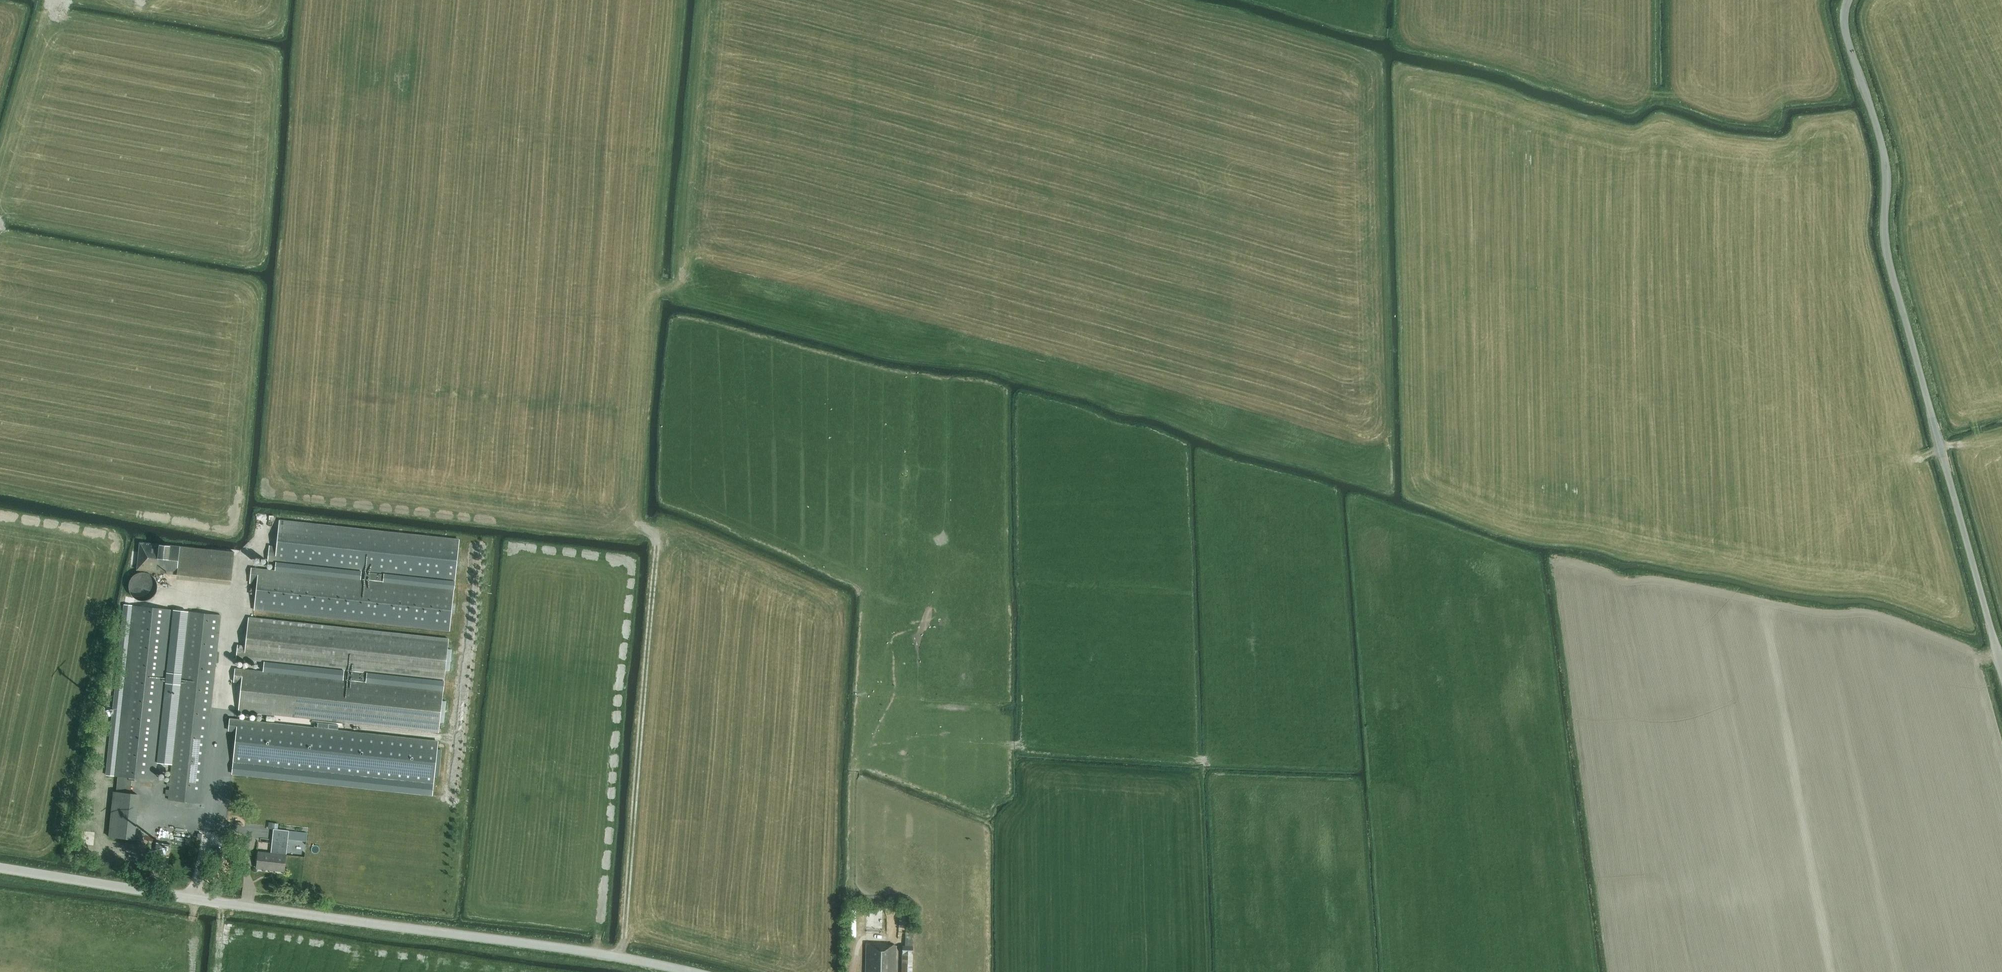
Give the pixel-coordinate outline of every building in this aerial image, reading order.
[(269,546),(267,560),(454,580),(459,540),(279,521),(276,547),(269,546)] [(137,570),(152,572),(177,575),(177,579),(230,584),(234,552),(140,542),(137,570)] [(254,610),(449,630),(453,590),(251,569),(249,583),(256,584),(254,610)] [(157,577),(134,577),(134,601),(157,600),(157,577)] [(133,606),(126,671),(115,777),(118,777),(117,793),(114,793),(109,837),(126,839),(133,840),(137,795),(130,794),(132,778),(155,781),(172,611),(133,606)] [(220,615),(188,612),(169,800),(201,803),(220,615)] [(236,658),(259,661),(331,669),(345,670),(444,681),(445,670),(450,670),(451,657),(452,649),(448,649),(449,639),(248,617),(245,645),(238,644),(236,658)] [(344,680),(330,679),(300,675),(288,674),(235,668),(233,682),(242,683),(239,711),(439,733),(440,722),(444,723),(447,701),(442,700),(443,691),(344,680)] [(234,761),(433,783),(438,742),(230,720),(229,730),(237,732),(234,761)] [(299,832),(294,832),(289,831),(288,837),(288,839),(298,840),(299,832)] [(287,855),(288,844),(273,842),(271,853),(259,852),(257,868),(284,871),(286,855),(287,855)] [(155,851),(162,852),(163,844),(156,843),(155,851)] [(912,945),(913,932),(905,931),(905,945),(902,945),(902,954),(901,954),(901,971),(912,971),(912,945)] [(866,943),(865,971),(895,971),(895,945),(887,945),(887,944),(866,943)]
